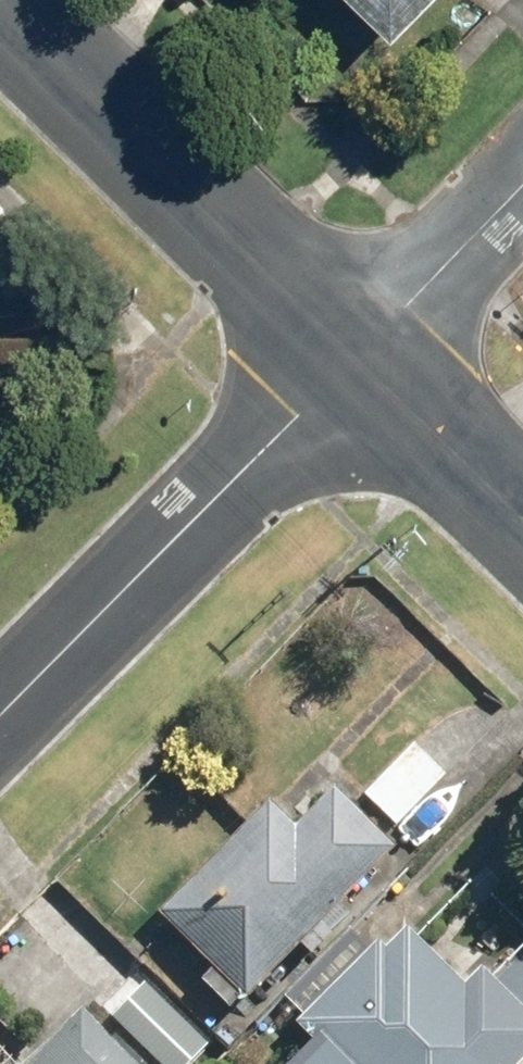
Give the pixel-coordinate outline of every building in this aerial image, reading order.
[(404,44),(446,0),(357,0),(404,44)] [(405,742),(356,794),(391,827),(440,774),(405,742)] [(262,803),(150,915),(205,970),(193,982),(222,1011),(235,999),(237,1002),(386,852),(325,792),(288,829),(262,803)] [(282,1063),(516,1063),(522,1057),(522,1053),(400,930),(379,950),(372,943),(291,1023),(307,1039),(282,1063)] [(486,980),(522,1017),(522,942),(486,980)] [(88,1007),(148,1063),(187,1063),(210,1041),(129,964),(88,1007)] [(16,1063),(124,1063),(72,1010),(16,1063)]
